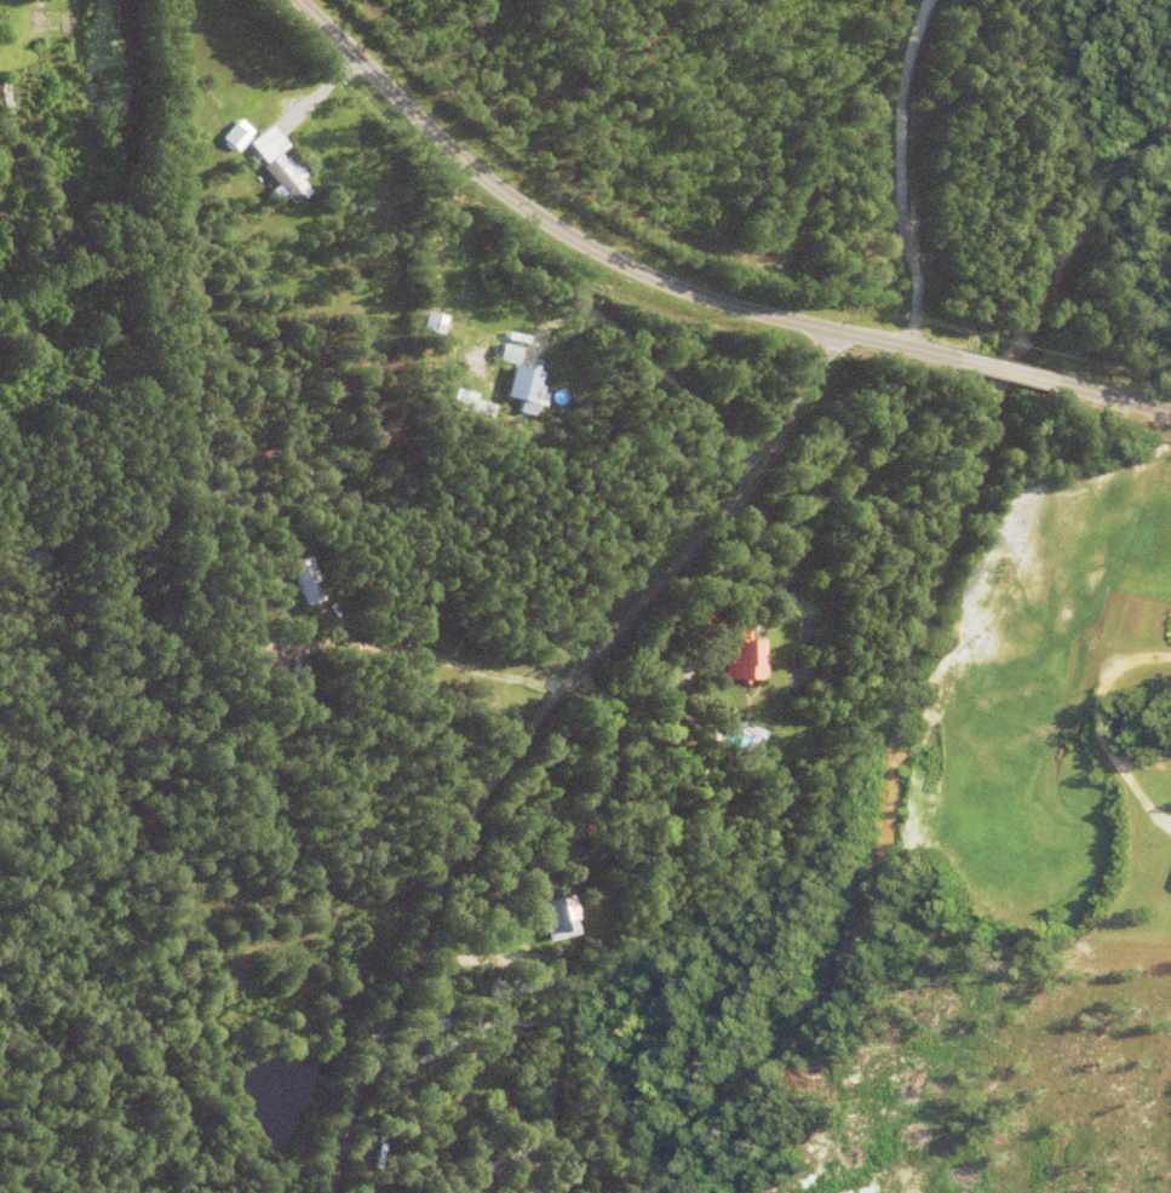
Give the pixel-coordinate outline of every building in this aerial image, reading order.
[(239,86),(253,75),(264,90),(248,99),(239,86)] [(247,124),(258,119),(260,125),(249,130),(247,124)] [(224,139),(236,125),(251,138),(239,151),(224,139)] [(239,153),(253,136),(258,139),(243,157),(239,153)] [(246,155),(263,138),(266,143),(249,160),(246,155)] [(252,159),(265,147),(270,151),(257,164),(252,159)] [(286,195),(274,205),(266,195),(280,185),(265,166),(280,154),(311,194),(295,206),(286,195)] [(500,356),(503,338),(511,339),(509,357),(500,356)] [(505,398),(513,368),(541,375),(533,407),(505,398)] [(492,404),(471,398),(473,392),(452,387),(447,405),(489,417),(492,404)] [(289,558),(309,551),(321,586),(302,592),(289,558)] [(739,619),(744,608),(753,614),(746,624),(746,635),(762,635),(762,675),(745,675),(745,679),(736,679),(736,676),(721,676),(721,636),(731,636),(731,632),(721,625),(713,635),(691,620),(705,602),(725,616),(724,618),(736,626),(736,633),(739,633),(739,619)] [(289,678),(304,677),(306,692),(292,693),(289,678)] [(550,734),(562,718),(569,725),(557,740),(550,734)] [(700,780),(708,778),(711,786),(702,788),(700,780)] [(614,839),(614,831),(626,832),(626,841),(614,839)] [(535,896),(566,890),(575,930),(545,936),(535,896)] [(523,962),(535,959),(540,985),(527,986),(523,962)] [(294,987),(297,980),(316,986),(314,993),(294,987)] [(512,1065),(516,1061),(524,1069),(520,1073),(512,1065)]
